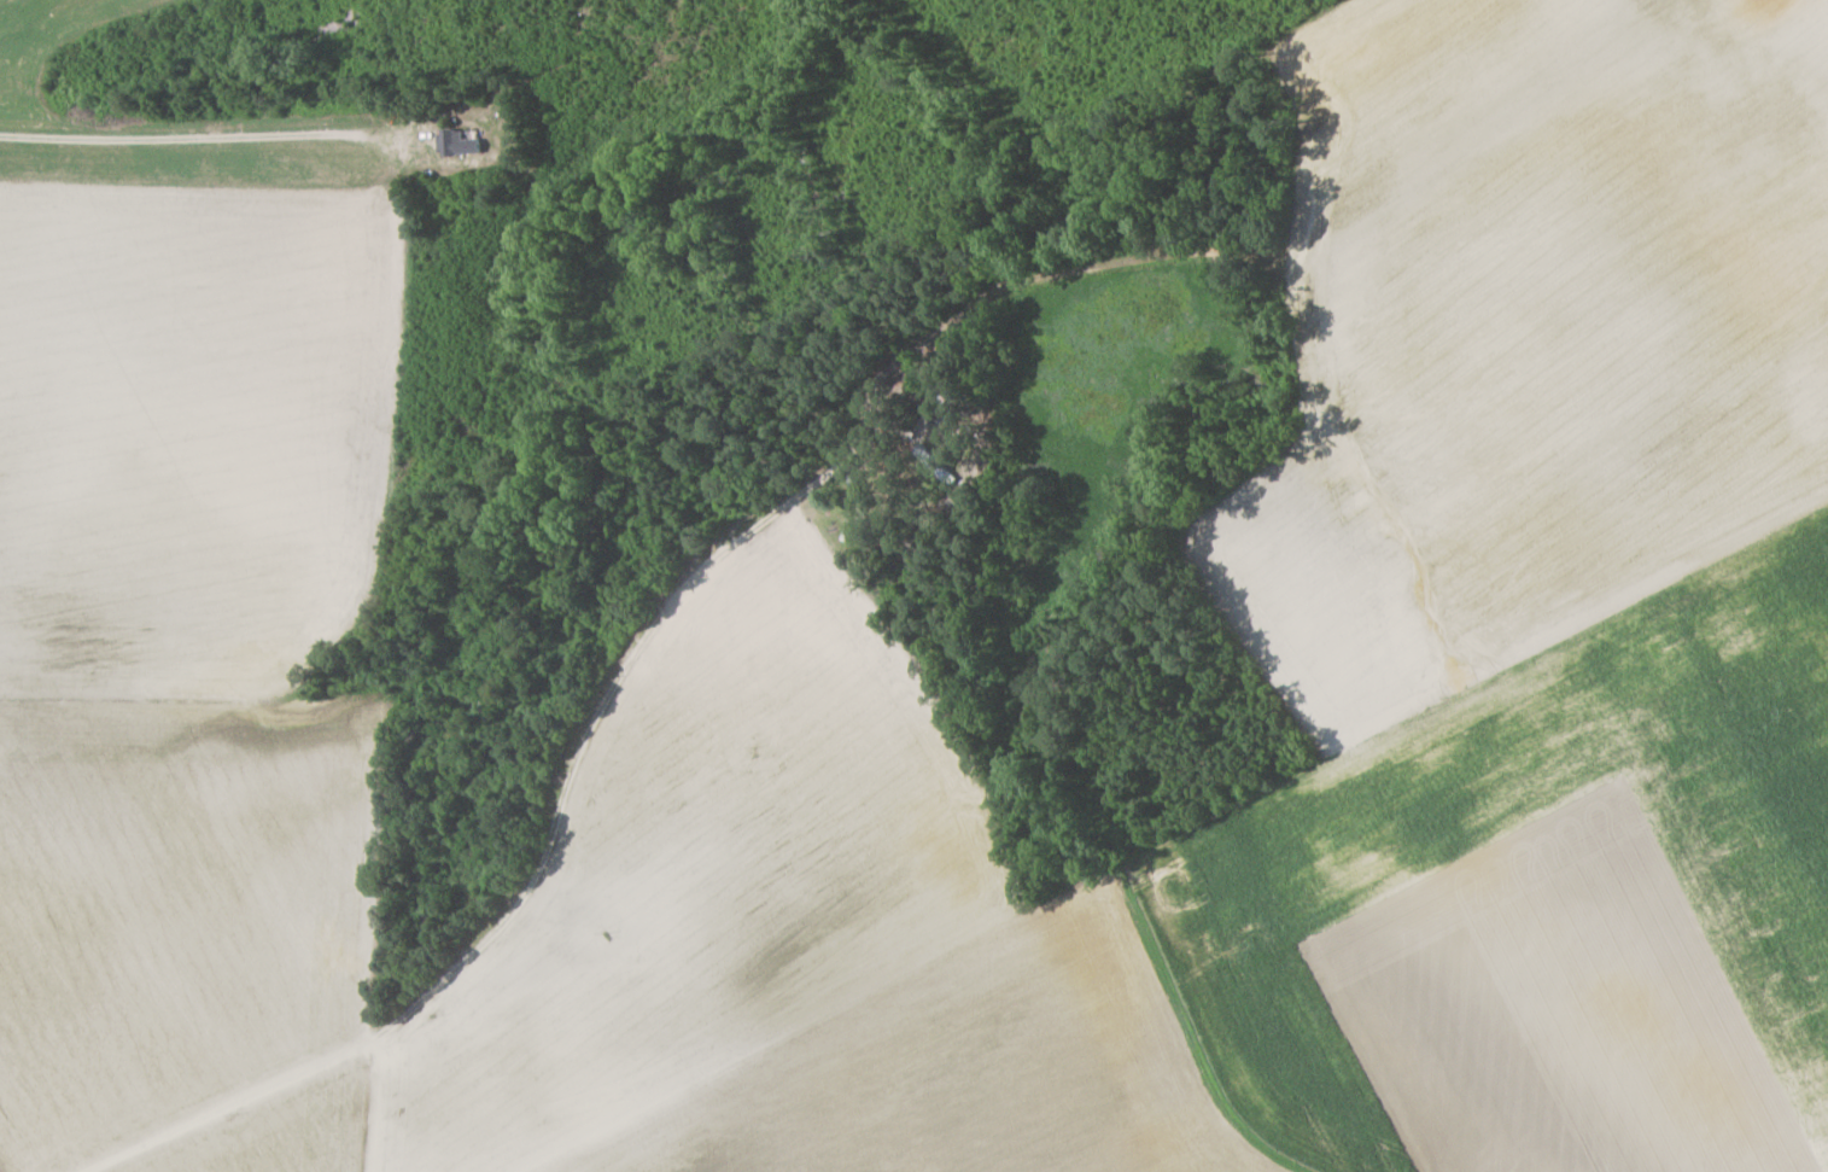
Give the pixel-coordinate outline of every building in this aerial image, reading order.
[(481,152),(480,137),(464,139),(463,128),(439,129),(441,155),(481,152)]
